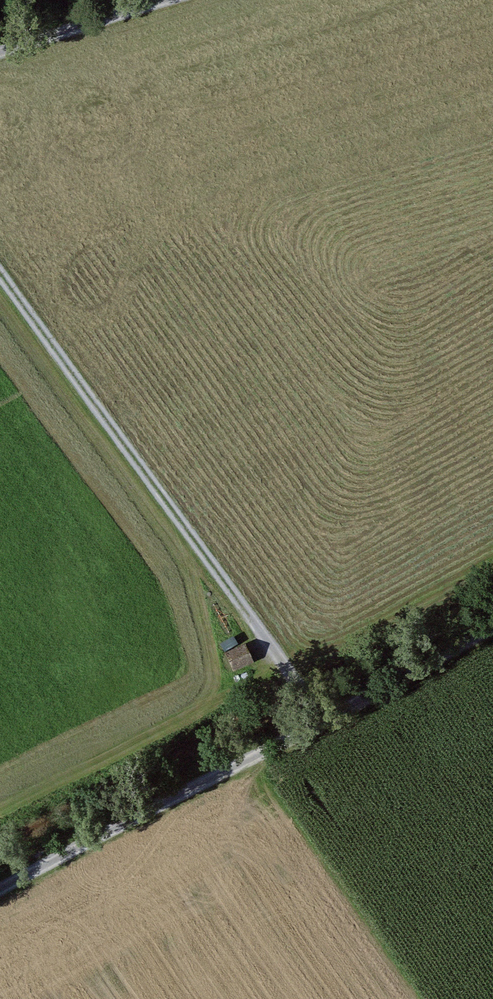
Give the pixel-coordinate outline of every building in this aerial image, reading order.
[(250,663),(241,645),(223,654),(232,672),(250,663)]
